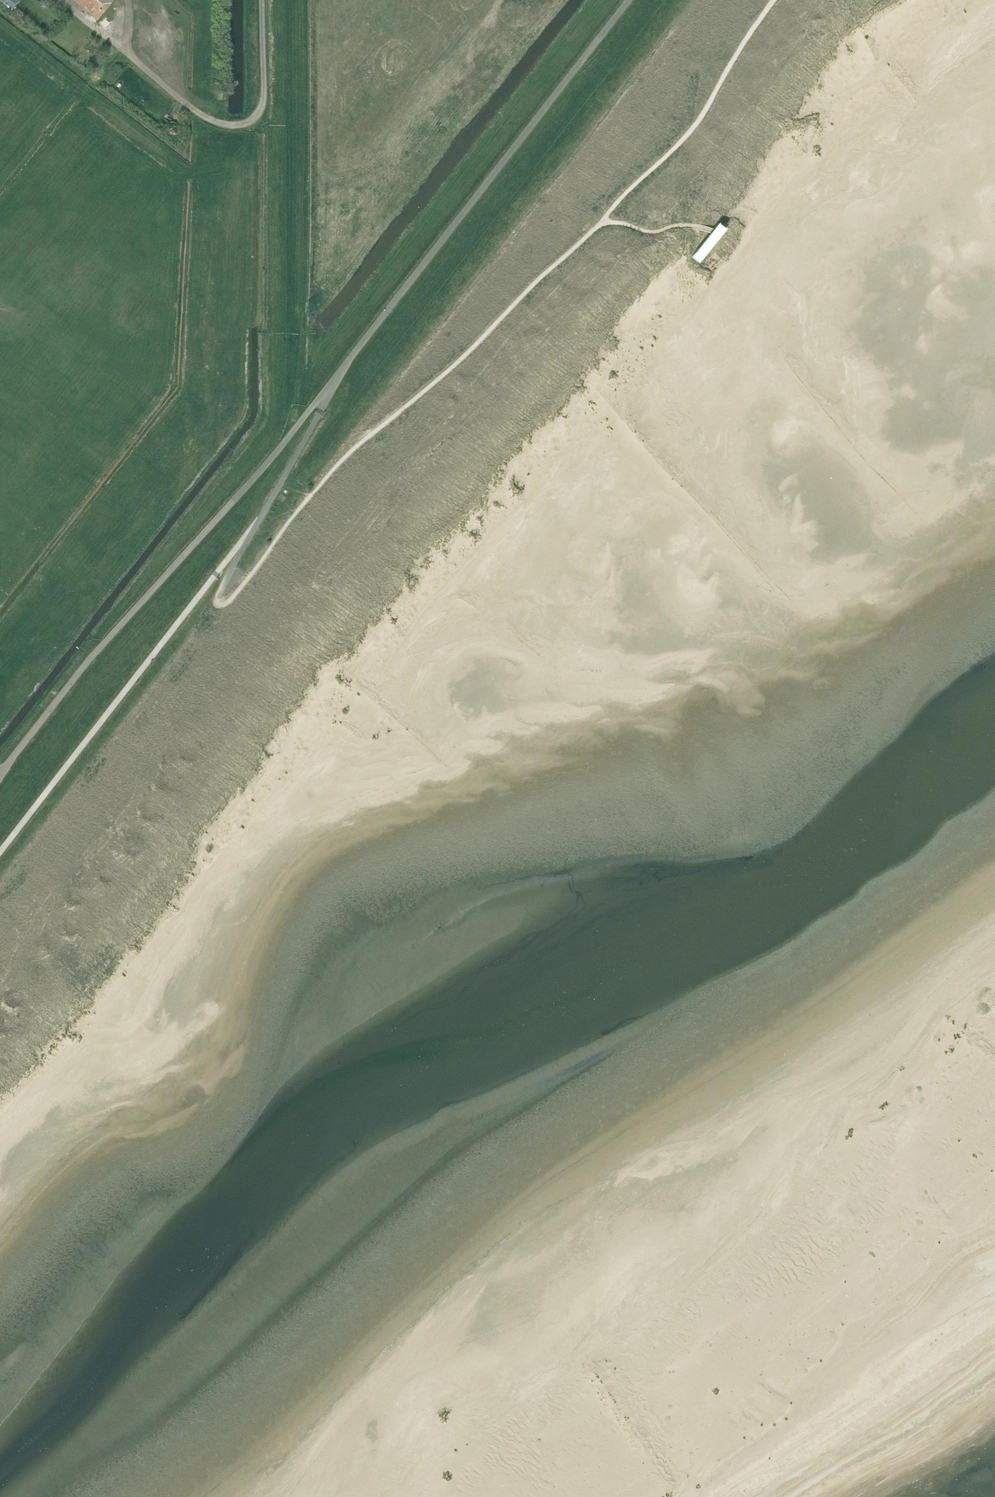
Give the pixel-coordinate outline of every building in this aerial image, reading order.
[(6,3),(13,9),(20,0),(19,0),(8,0),(6,3)] [(77,3),(99,21),(112,4),(107,0),(80,0),(77,3)] [(729,231),(721,225),(714,233),(695,258),(703,264),(729,231)]
